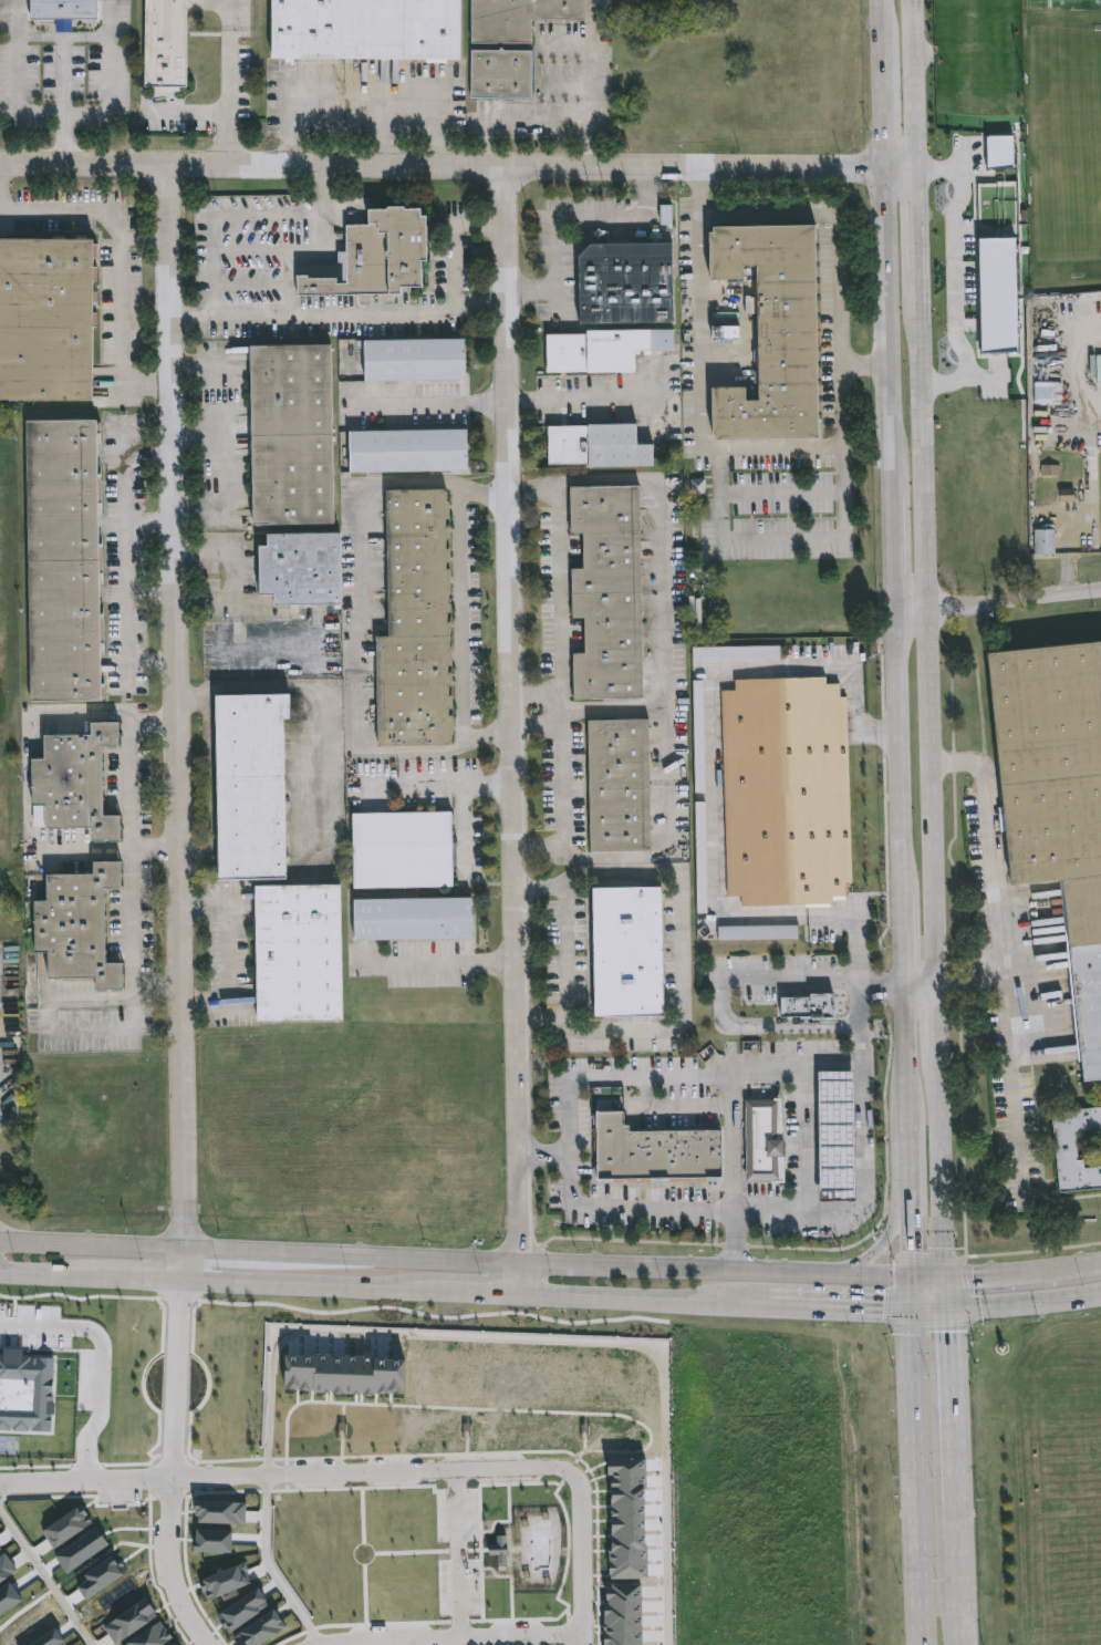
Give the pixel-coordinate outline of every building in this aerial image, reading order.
[(33,19),(33,0),(98,0),(98,19),(33,19)] [(146,86),(188,87),(189,0),(147,0),(146,86)] [(273,58),(274,0),(461,0),(460,59),(273,58)] [(474,42),(533,42),(533,20),(586,20),(586,0),(473,0),(474,42)] [(472,51),(472,99),(533,100),(533,52),(472,51)] [(299,297),(403,294),(403,288),(425,287),(424,261),(429,261),(428,216),(423,216),(423,209),(407,209),(407,206),(391,207),(391,209),(372,210),(372,226),(349,227),(350,284),(337,284),(337,279),(310,280),(310,277),(299,277),(299,297)] [(818,226),(821,439),(720,442),(720,435),(715,435),(714,389),(749,387),(749,402),(764,401),(761,266),(747,266),(748,279),(713,280),(712,232),(717,232),(717,227),(818,226)] [(95,401),(95,239),(0,239),(0,401),(95,401)] [(674,242),(674,323),(582,323),(581,257),(594,244),(674,242)] [(589,331),(675,331),(675,351),(638,351),(638,373),(548,373),(548,335),(589,335),(589,331)] [(366,341),(467,340),(468,380),(367,381),(366,341)] [(333,345),(335,524),(257,525),(255,346),(333,345)] [(93,417),(93,420),(96,420),(96,434),(92,434),(93,473),(96,473),(96,475),(97,475),(98,505),(93,505),(94,542),(96,542),(97,575),(94,575),(95,612),(98,612),(98,645),(96,645),(96,683),(101,683),(101,699),(27,701),(21,418),(93,417)] [(591,468),(655,467),(655,446),(640,446),(638,426),(549,428),(550,465),(591,465),(591,468)] [(468,430),(351,433),(352,473),(469,470),(468,430)] [(641,487),(644,700),(575,701),(574,655),(586,655),(586,619),(573,619),(573,570),(585,570),(585,534),(572,534),(571,488),(641,487)] [(389,492),(392,639),(377,639),(380,747),(454,746),(449,490),(389,492)] [(1048,523),(1048,528),(1055,528),(1055,552),(1034,553),(1034,528),(1040,528),(1040,524),(1048,523)] [(269,535),(341,534),(342,604),(278,606),(278,596),(261,596),(260,547),(270,547),(269,535)] [(983,652),(1100,639),(1100,1080),(1099,1080),(1099,1087),(1088,1088),(1088,1082),(1081,1082),(1068,948),(1064,948),(1058,879),(1007,884),(983,652)] [(219,697),(222,881),(289,880),(285,718),(293,718),(292,696),(219,697)] [(97,745),(98,815),(115,815),(116,839),(87,839),(86,827),(40,828),(39,804),(27,805),(25,758),(39,758),(38,735),(85,734),(85,722),(113,721),(114,745),(97,745)] [(650,721),(653,851),(591,852),(589,722),(650,721)] [(354,815),(453,813),(455,887),(355,889),(354,815)] [(97,887),(100,963),(116,963),(117,989),(90,990),(90,977),(42,979),(41,953),(28,953),(27,901),(40,901),(40,873),(87,872),(86,861),(115,860),(116,887),(97,887)] [(662,1014),(593,1015),(591,887),(659,886),(662,1014)] [(342,888),(345,1020),(260,1022),(257,890),(342,888)] [(782,1017),(813,1016),(813,1020),(835,1018),(835,995),(813,996),(813,999),(782,1000),(782,1017)] [(816,1072),(818,1201),(854,1200),(852,1070),(816,1072)] [(746,1101),(747,1182),(781,1182),(780,1158),(785,1158),(785,1141),(780,1141),(780,1101),(746,1101)] [(1049,1113),(1100,1107),(1100,1128),(1074,1131),(1077,1158),(1074,1159),(1074,1160),(1082,1159),(1083,1168),(1100,1166),(1100,1189),(1058,1193),(1049,1113)] [(601,1181),(724,1179),(723,1131),(631,1134),(631,1128),(625,1128),(625,1113),(600,1114),(601,1181)] [(285,1355),(315,1356),(315,1354),(333,1354),(333,1357),(345,1357),(345,1356),(377,1356),(377,1359),(404,1359),(403,1395),(392,1394),(392,1391),(389,1391),(388,1394),(381,1394),(381,1391),(374,1391),(374,1396),(366,1396),(367,1394),(335,1393),(336,1390),(330,1390),(330,1393),(318,1391),(318,1389),(303,1389),(303,1386),(299,1386),(299,1388),(285,1387),(285,1355)] [(612,1461),(645,1461),(646,1577),(613,1579),(612,1461)] [(196,1520),(247,1521),(248,1501),(197,1500),(196,1520)] [(46,1549),(89,1521),(79,1504),(35,1532),(46,1549)] [(10,1565),(0,1553),(0,1573),(10,1565)] [(205,1594),(253,1579),(248,1560),(199,1574),(205,1594)] [(603,1583),(604,1644),(642,1644),(642,1582),(603,1583)] [(114,1639),(155,1610),(143,1594),(102,1624),(114,1639)] [(287,1621),(274,1605),(233,1636),(240,1644),(254,1644),(287,1621)] [(170,1633),(159,1617),(121,1644),(155,1644),(170,1633)]
